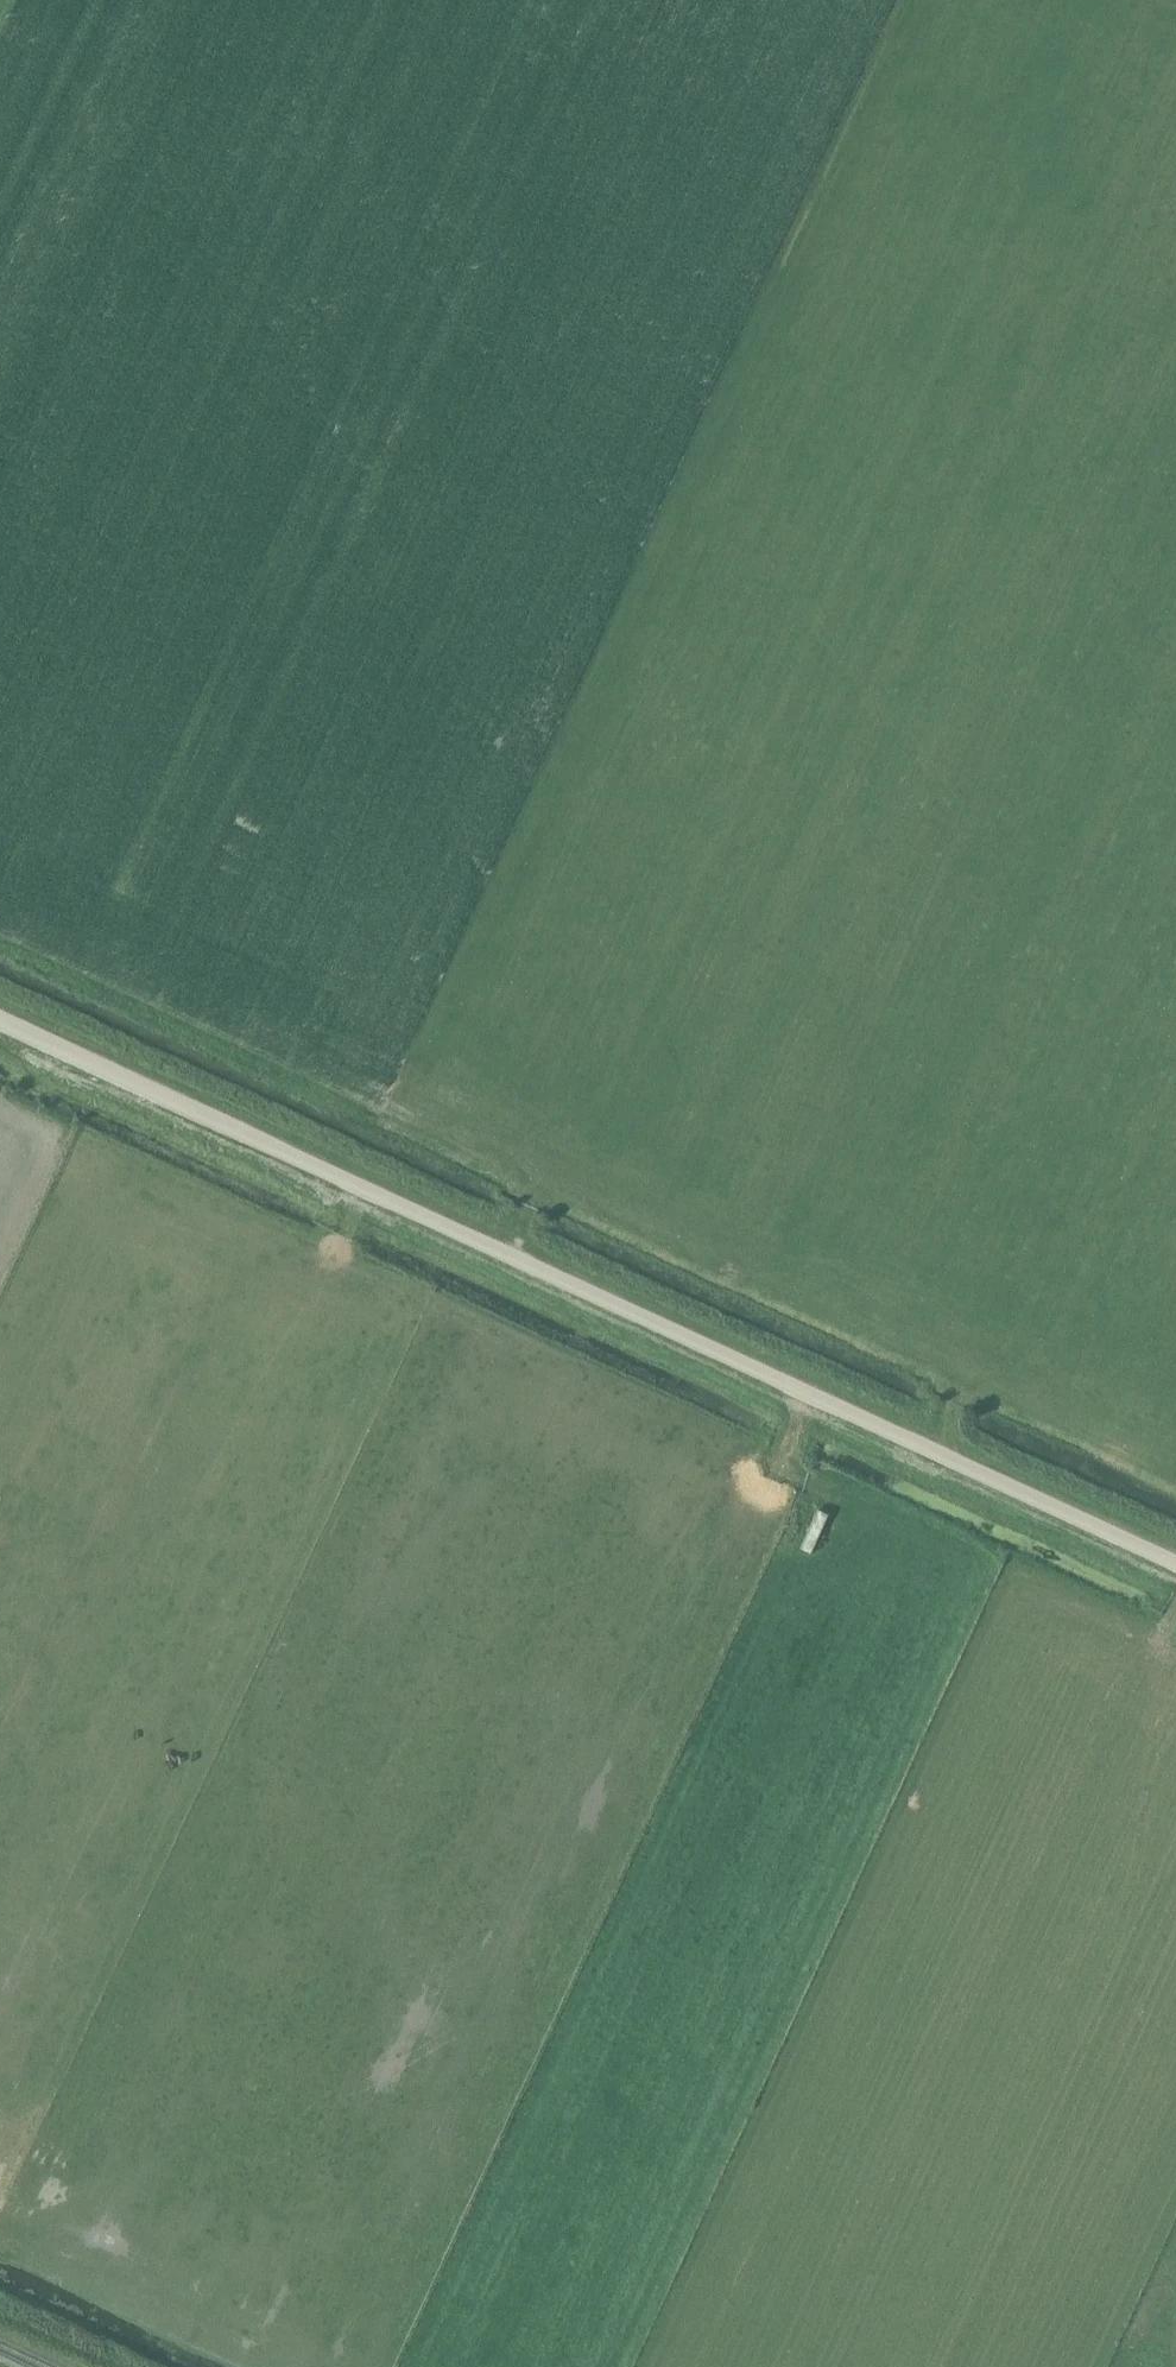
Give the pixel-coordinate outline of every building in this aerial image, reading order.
[(813,1508),(802,1548),(812,1551),(823,1511),(813,1508)]
